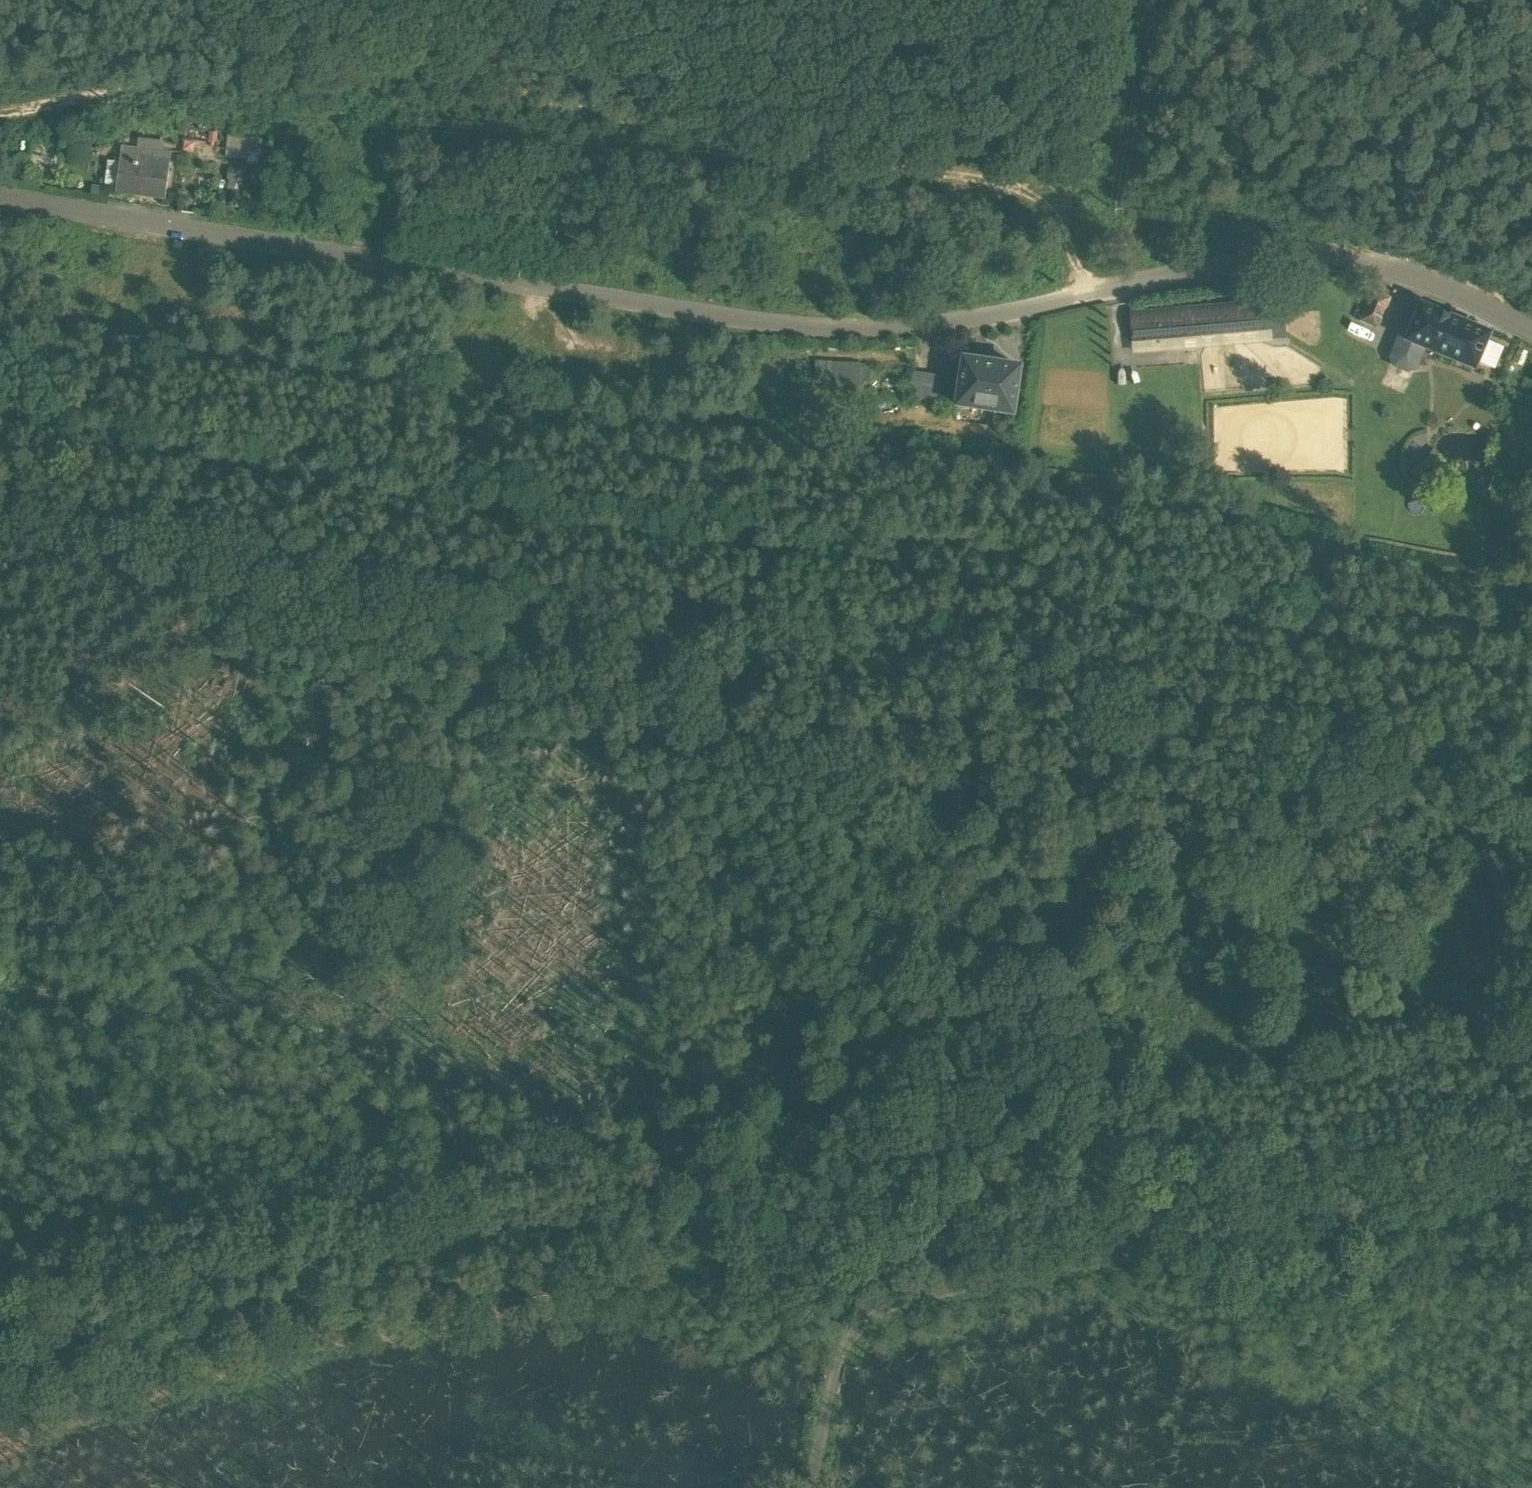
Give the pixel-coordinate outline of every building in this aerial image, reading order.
[(264,155),(265,139),(228,138),(227,154),(264,155)] [(140,152),(125,150),(123,166),(109,165),(106,192),(119,193),(118,198),(167,204),(173,155),(166,154),(167,144),(141,141),(140,152)] [(229,190),(245,190),(245,172),(230,172),(229,190)] [(1391,297),(1374,290),(1362,319),(1378,326),(1391,297)] [(1284,293),(1263,294),(1263,304),(1265,336),(1270,336),(1270,343),(1286,342),(1284,293)] [(1263,304),(1128,312),(1130,343),(1265,336),(1263,304)] [(1490,332),(1422,304),(1414,324),(1408,338),(1425,345),(1475,366),(1490,332)] [(1407,321),(1393,355),(1396,363),(1409,369),(1416,365),(1425,345),(1408,338),(1414,324),(1407,321)] [(1019,369),(962,361),(959,382),(953,382),(951,397),(957,398),(956,408),(1012,416),(1019,369)] [(873,371),(816,365),(814,383),(871,389),(873,371)] [(938,391),(911,387),(907,413),(934,417),(938,391)]
